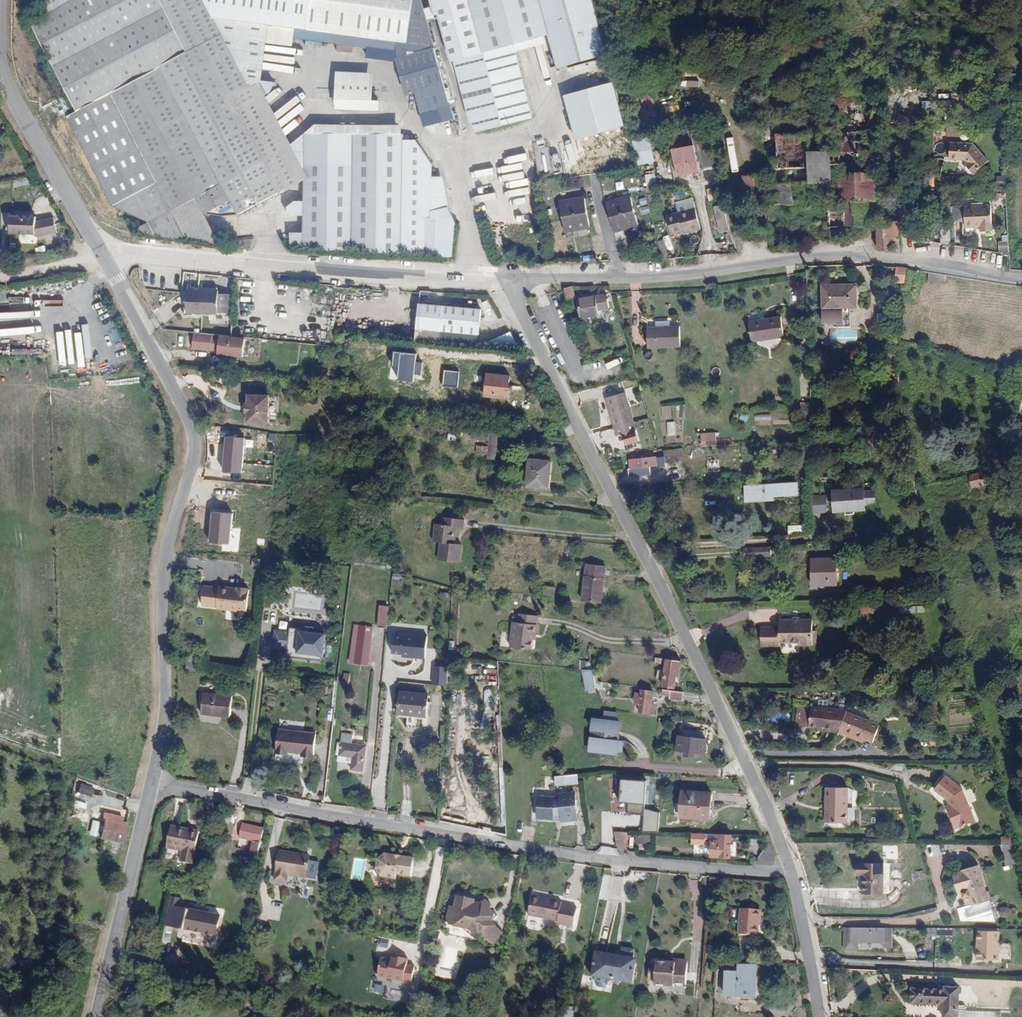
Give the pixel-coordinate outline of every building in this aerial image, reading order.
[(70,84),(59,89),(102,182),(136,167),(149,161),(162,190),(164,189),(164,190),(179,194),(195,196),(222,183),(230,198),(298,165),(296,187),(288,186),(280,191),(280,200),(313,202),(312,220),(281,218),(280,234),(456,256),(462,211),(453,198),(435,206),(432,154),(414,131),(402,131),(402,125),(299,119),(280,133),(256,80),(275,71),(275,68),(261,66),(256,69),(261,23),(292,29),(296,11),(307,13),(305,23),(332,27),(334,18),(339,19),(337,30),(369,35),(365,23),(392,28),(398,50),(408,84),(415,83),(419,103),(425,101),(426,108),(422,110),(423,115),(428,114),(428,116),(453,110),(437,48),(425,0),(31,0),(70,84)] [(450,44),(443,15),(439,16),(435,0),(425,0),(437,48),(450,44)] [(439,16),(443,15),(450,44),(454,59),(516,43),(552,33),(543,0),(435,0),(439,16)] [(552,33),(560,65),(609,52),(595,0),(543,0),(552,33)] [(398,50),(392,28),(365,23),(369,35),(367,44),(398,50)] [(948,65),(948,54),(933,54),(933,64),(948,65)] [(335,86),(367,88),(369,60),(337,58),(335,86)] [(612,83),(563,94),(574,140),(623,129),(612,83)] [(339,96),(366,98),(367,88),(335,86),(335,89),(339,96)] [(378,89),(367,88),(366,98),(377,98),(378,89)] [(785,108),(785,91),(772,91),(773,108),(785,108)] [(450,116),(453,129),(459,128),(455,115),(450,116)] [(871,118),(836,118),(838,199),(835,199),(834,224),(869,221),(869,197),(874,197),(871,118)] [(930,122),(931,157),(951,158),(951,154),(974,156),(975,162),(979,168),(991,157),(977,140),(966,139),(966,123),(930,122)] [(692,127),(697,150),(700,150),(703,163),(715,161),(706,124),(692,127)] [(700,165),(697,150),(692,127),(670,131),(678,169),(700,165)] [(632,140),(638,164),(655,160),(649,136),(632,140)] [(733,138),(727,138),(730,171),(736,170),(733,138)] [(535,173),(551,173),(550,140),(535,141),(535,173)] [(572,162),(579,160),(574,142),(568,144),(572,162)] [(805,155),(774,155),(775,188),(807,187),(805,155)] [(149,161),(136,167),(102,182),(115,211),(108,215),(116,220),(179,227),(162,190),(149,161)] [(655,174),(644,173),(643,186),(655,186),(655,174)] [(502,179),(485,182),(486,190),(519,184),(518,177),(502,179)] [(706,189),(709,202),(719,200),(717,187),(706,189)] [(520,188),(502,192),(505,205),(523,201),(520,188)] [(164,189),(162,190),(179,227),(212,231),(195,196),(179,194),(164,190),(164,189)] [(982,226),(994,227),(996,200),(970,198),(969,221),(983,222),(982,226)] [(589,229),(584,199),(559,203),(563,233),(589,229)] [(637,227),(630,199),(606,204),(612,234),(637,227)] [(715,201),(721,227),(731,224),(725,199),(715,201)] [(672,208),(674,214),(667,216),(671,234),(684,231),(685,234),(694,231),(689,210),(682,212),(680,206),(672,208)] [(882,242),(903,244),(901,214),(895,214),(895,221),(881,222),(882,242)] [(53,218),(40,221),(12,219),(11,234),(34,235),(35,239),(56,234),(53,218)] [(940,226),(940,244),(950,244),(949,226),(940,226)] [(659,241),(663,257),(668,256),(664,240),(659,241)] [(895,277),(903,278),(906,265),(897,264),(895,277)] [(856,304),(855,282),(821,282),(822,320),(833,320),(833,324),(849,324),(849,304),(856,304)] [(566,297),(573,295),(571,283),(563,286),(566,297)] [(216,308),(216,304),(217,285),(186,284),(185,307),(216,308)] [(232,286),(217,285),(216,304),(232,304),(232,286)] [(349,289),(347,302),(362,304),(364,292),(349,289)] [(609,305),(606,291),(578,296),(580,315),(599,311),(598,307),(609,305)] [(482,304),(424,299),(421,324),(437,325),(437,332),(448,333),(448,327),(479,330),(482,304)] [(783,334),(780,313),(747,319),(750,339),(783,334)] [(877,314),(876,323),(886,324),(886,314),(877,314)] [(679,344),(678,323),(646,325),(647,345),(679,344)] [(208,344),(218,345),(219,331),(192,329),(191,344),(208,346),(208,344)] [(229,332),(219,331),(218,345),(217,347),(228,348),(229,332)] [(439,344),(477,345),(477,336),(440,334),(439,344)] [(44,337),(48,371),(75,368),(73,348),(54,350),(53,337),(44,337)] [(31,348),(31,341),(0,345),(0,352),(31,348)] [(506,392),(508,370),(487,368),(484,389),(506,392)] [(245,399),(244,408),(245,408),(245,418),(266,420),(268,392),(247,390),(246,399),(245,399)] [(607,396),(617,432),(635,426),(625,390),(607,396)] [(808,412),(807,402),(799,402),(800,413),(808,412)] [(675,436),(675,422),(667,422),(667,436),(675,436)] [(714,429),(704,430),(705,438),(715,437),(714,429)] [(245,438),(225,436),(223,461),(224,461),(223,471),(242,473),(245,438)] [(487,454),(487,446),(476,446),(476,453),(487,454)] [(683,459),(682,446),(663,448),(664,461),(683,459)] [(547,483),(549,456),(528,454),(526,481),(547,483)] [(655,463),(654,454),(631,456),(632,466),(655,463)] [(990,481),(987,467),(967,471),(970,485),(990,481)] [(797,492),(796,480),(745,483),(746,498),(773,496),(773,493),(797,492)] [(864,500),(874,499),(874,489),(863,489),(863,486),(834,488),(835,509),(846,508),(854,508),(865,507),(864,500)] [(827,495),(812,496),(813,513),(827,513),(827,495)] [(232,513),(214,512),(211,542),(230,544),(232,513)] [(438,537),(436,555),(457,557),(459,539),(452,539),(454,521),(462,522),(462,514),(441,512),(440,519),(433,519),(431,537),(438,537)] [(806,534),(806,525),(788,526),(788,535),(806,534)] [(739,554),(763,553),(762,543),(738,544),(739,554)] [(836,555),(825,555),(825,564),(811,564),(812,582),(836,582),(836,555)] [(811,564),(825,564),(825,555),(811,555),(811,564)] [(585,559),(581,595),(601,597),(605,562),(585,559)] [(540,595),(551,596),(553,582),(543,581),(540,595)] [(216,604),(216,605),(246,607),(248,584),(237,583),(237,586),(231,585),(231,584),(218,583),(218,584),(203,583),(202,602),(216,604)] [(387,604),(379,603),(377,623),(386,624),(387,604)] [(527,643),(528,633),(529,628),(532,629),(536,609),(515,606),(514,614),(510,614),(505,639),(527,643)] [(779,617),(779,624),(760,625),(760,644),(780,643),(780,640),(799,639),(799,642),(812,642),(811,616),(796,617),(796,615),(792,615),(793,617),(779,617)] [(285,645),(286,645),(285,652),(321,655),(324,629),(306,627),(289,625),(288,627),(287,627),(285,645)] [(277,626),(275,643),(285,645),(287,627),(277,626)] [(366,659),(371,628),(358,626),(353,657),(366,659)] [(421,645),(395,642),(393,663),(419,666),(421,645)] [(435,646),(421,645),(419,666),(433,667),(435,646)] [(195,667),(196,651),(186,651),(186,666),(195,667)] [(539,660),(539,653),(526,652),(526,659),(539,660)] [(676,667),(680,667),(681,655),(666,653),(662,680),(674,682),(675,672),(676,667)] [(585,693),(596,691),(592,669),(581,671),(585,693)] [(669,690),(669,693),(682,695),(683,687),(662,684),(661,689),(669,690)] [(655,700),(651,700),(652,686),(641,685),(640,688),(634,688),(633,698),(635,698),(635,703),(638,703),(638,707),(653,709),(655,700)] [(424,712),(427,689),(399,686),(397,709),(406,710),(405,720),(415,721),(415,711),(424,712)] [(228,712),(231,690),(202,687),(200,709),(228,712)] [(879,706),(878,704),(842,703),(842,722),(861,722),(861,725),(870,725),(875,728),(877,725),(901,738),(909,722),(879,706)] [(606,714),(615,716),(616,708),(604,706),(606,714)] [(589,719),(587,753),(622,755),(623,741),(619,741),(620,721),(589,719)] [(685,749),(694,751),(695,746),(704,748),(707,726),(680,722),(676,744),(685,745),(685,749)] [(312,753),(315,728),(278,724),(275,749),(288,750),(288,748),(300,749),(300,752),(312,753)] [(361,766),(365,741),(348,739),(349,729),(341,727),(338,750),(347,752),(347,756),(351,756),(350,765),(361,766)] [(576,770),(556,771),(557,780),(578,778),(576,770)] [(951,800),(952,800),(954,804),(951,805),(958,823),(977,815),(970,798),(966,800),(964,796),(968,794),(966,786),(965,784),(954,771),(939,782),(950,797),(951,800)] [(627,800),(627,811),(644,811),(646,779),(618,777),(617,800),(627,800)] [(88,793),(91,786),(77,782),(75,789),(88,793)] [(846,820),(847,785),(826,784),(825,819),(846,820)] [(682,786),(680,806),(692,807),(692,813),(709,814),(710,787),(682,786)] [(558,789),(559,793),(559,795),(557,795),(558,810),(560,810),(561,815),(561,816),(576,815),(574,788),(558,789)] [(557,795),(553,795),(553,793),(538,792),(536,813),(551,814),(552,811),(558,810),(557,795)] [(658,830),(659,810),(644,809),(643,829),(658,830)] [(104,810),(99,834),(120,838),(124,822),(119,821),(121,814),(104,810)] [(191,861),(198,828),(169,822),(164,844),(181,847),(179,859),(191,861)] [(255,823),(248,853),(255,854),(262,824),(255,823)] [(618,844),(626,845),(622,827),(614,827),(618,844)] [(714,829),(712,851),(731,853),(732,830),(714,829)] [(627,832),(627,844),(650,843),(650,831),(627,832)] [(704,839),(704,831),(694,831),(693,839),(704,839)] [(999,842),(1007,866),(1018,863),(1009,838),(999,842)] [(304,873),(307,852),(279,847),(274,876),(286,878),(287,871),(304,873)] [(375,862),(380,870),(394,873),(395,869),(410,872),(414,853),(398,850),(397,852),(394,851),(394,849),(384,847),(377,852),(375,862)] [(883,890),(883,860),(857,860),(857,872),(862,872),(862,890),(883,890)] [(978,862),(962,867),(962,869),(952,872),(958,890),(968,887),(972,902),(958,907),(962,918),(995,918),(978,862)] [(186,916),(186,919),(218,926),(222,906),(181,898),(183,889),(173,887),(168,912),(186,916)] [(450,901),(447,920),(467,924),(478,934),(481,932),(491,941),(502,929),(491,919),(496,913),(488,906),(492,902),(484,896),(479,901),(473,900),(474,894),(458,891),(455,902),(450,901)] [(532,893),(529,910),(559,916),(558,919),(574,922),(578,903),(562,899),(563,896),(544,893),(544,895),(532,893)] [(757,926),(759,901),(740,899),(739,924),(757,926)] [(1000,906),(999,916),(1009,917),(1009,907),(1000,906)] [(887,925),(842,925),(842,946),(853,946),(853,938),(887,939),(887,925)] [(926,935),(956,935),(956,927),(926,927),(926,935)] [(436,941),(439,929),(429,928),(426,939),(436,941)] [(1000,959),(1000,928),(978,928),(978,957),(1000,959)] [(632,983),(636,957),(594,950),(589,977),(632,983)] [(666,953),(655,953),(655,958),(653,973),(653,977),(674,978),(674,976),(685,977),(687,953),(666,951),(666,953)] [(380,954),(377,972),(410,979),(413,962),(405,961),(406,955),(397,953),(396,954),(390,953),(390,956),(380,954)] [(738,962),(738,969),(725,969),(725,991),(748,991),(749,996),(758,996),(759,972),(755,971),(755,963),(738,962)] [(373,984),(373,993),(382,993),(383,985),(373,984)] [(912,987),(911,1001),(944,1002),(943,1016),(947,1016),(958,1016),(959,986),(945,986),(944,989),(912,987)]
